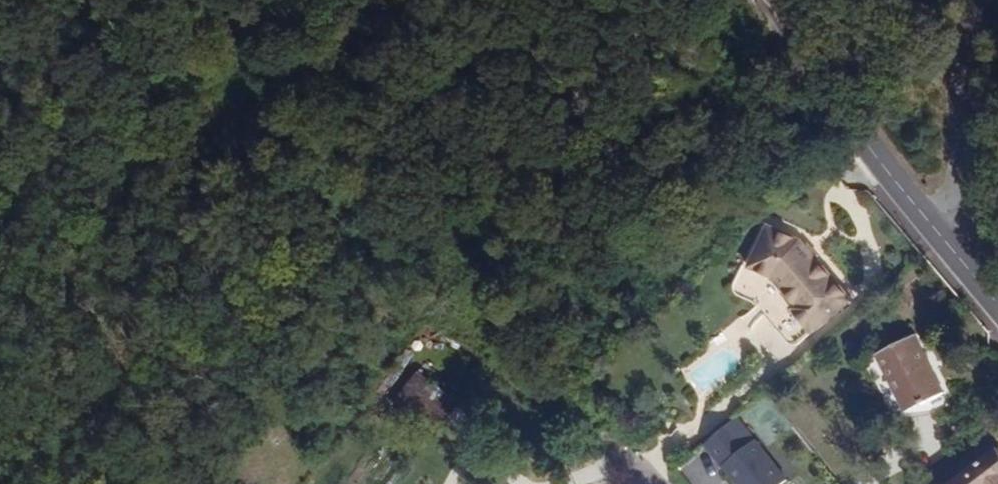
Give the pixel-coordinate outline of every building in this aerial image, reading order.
[(785,313),(780,317),(801,343),(806,339),(807,340),(841,310),(788,250),(756,234),(737,275),(760,285),(785,313)] [(914,333),(879,350),(907,409),(942,393),(914,333)] [(395,409),(435,436),(458,402),(419,373),(395,409)] [(720,466),(753,437),(736,418),(703,445),(720,466)] [(786,478),(754,439),(720,466),(735,483),(779,483),(786,478)] [(950,483),(997,483),(997,455),(995,450),(950,483)]
